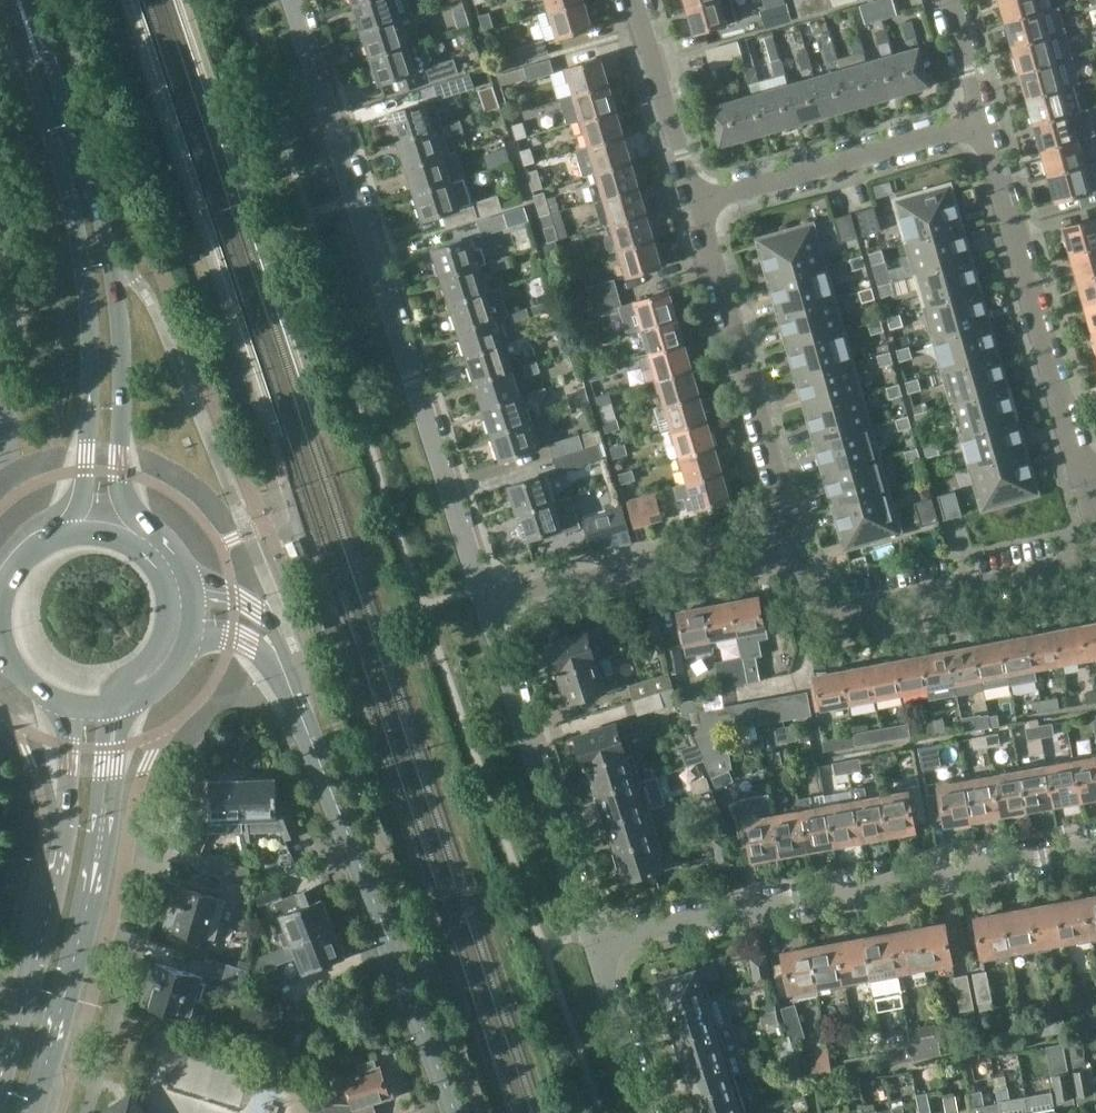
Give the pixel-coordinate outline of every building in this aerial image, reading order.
[(364,30),(413,15),(408,0),(370,0),(356,4),(364,30)] [(558,36),(593,26),(585,0),(582,0),(550,9),(547,10),(551,23),(554,22),(558,36)] [(550,9),(582,0),(547,0),(550,9)] [(688,7),(696,32),(737,20),(731,0),(711,0),(688,7)] [(773,9),(788,5),(786,0),(770,0),(773,9)] [(800,18),(833,9),(830,0),(795,0),(800,18)] [(862,6),(867,22),(897,14),(893,0),(882,0),(862,6)] [(1007,21),(1041,11),(1038,0),(1002,0),(1007,21)] [(761,12),(766,28),(792,20),(788,5),(773,9),(761,12)] [(1041,11),(1007,21),(1015,46),(1049,37),(1046,29),(1049,29),(1050,24),(1049,19),(1045,15),(1043,16),(1041,11)] [(364,30),(372,57),(411,44),(406,28),(428,21),(425,12),(413,15),(364,30)] [(494,27),(489,13),(479,16),(483,31),(494,27)] [(908,40),(916,37),(912,22),(903,25),(908,40)] [(887,29),(877,32),(881,47),(891,44),(887,29)] [(865,53),(860,36),(850,39),(855,55),(865,53)] [(1015,46),(1022,71),(1056,62),(1049,37),(1015,46)] [(399,77),(403,90),(459,72),(455,59),(430,67),(430,57),(428,49),(422,41),(422,40),(411,44),(372,57),(381,83),(399,77)] [(511,50),(514,62),(514,63),(548,53),(544,40),(511,50)] [(742,59),(737,42),(708,50),(712,67),(717,66),(727,63),(742,59)] [(839,60),(838,58),(834,43),(824,46),(828,60),(829,63),(839,60)] [(920,47),(919,47),(894,54),(905,93),(931,85),(920,47)] [(802,71),(812,68),(808,51),(798,54),(802,71)] [(879,100),(905,93),(894,54),(868,61),(879,100)] [(573,93),(609,83),(602,58),(565,69),(568,80),(569,80),(573,93)] [(772,62),(776,77),(786,74),(782,59),(772,62)] [(554,72),(550,60),(525,67),(499,75),(502,86),(528,78),(528,80),(554,72)] [(853,108),(879,100),(868,61),(842,69),(853,108)] [(1056,62),(1022,71),(1029,99),(1063,90),(1056,62)] [(727,63),(717,66),(727,102),(737,99),(727,63)] [(760,82),(756,66),(745,69),(750,85),(760,82)] [(842,69),(815,76),(826,115),(853,108),(842,69)] [(789,84),(786,74),(776,77),(779,87),(763,91),(774,130),(800,123),(789,84)] [(826,115),(815,76),(789,84),(800,123),(826,115)] [(464,90),(460,77),(435,85),(439,98),(464,90)] [(750,85),(753,94),(737,99),(748,138),(774,130),(763,91),(760,82),(750,85)] [(577,106),(581,119),(616,109),(609,83),(573,93),(571,94),(574,107),(577,106)] [(1074,86),(1063,90),(1029,99),(1036,124),(1070,115),(1081,112),(1074,86)] [(721,145),(748,138),(737,99),(727,102),(710,107),(721,145)] [(399,141),(439,128),(438,126),(443,125),(435,100),(391,114),(399,141)] [(585,133),(589,144),(624,135),(616,109),(581,119),(579,120),(583,133),(585,133)] [(1070,115),(1036,124),(1044,150),(1078,141),(1070,115)] [(463,132),(460,121),(446,126),(450,136),(463,132)] [(523,123),(514,125),(513,126),(517,140),(527,137),(523,123)] [(439,128),(399,141),(408,167),(447,155),(439,128)] [(587,174),(594,172),(632,162),(624,135),(589,144),(586,145),(590,157),(583,159),(587,174)] [(1044,150),(1051,175),(1085,166),(1078,141),(1044,150)] [(511,162),(506,148),(484,155),(489,169),(511,162)] [(521,152),(526,166),(535,163),(531,149),(521,152)] [(447,155),(408,167),(416,192),(455,180),(447,155)] [(590,186),(594,198),(639,185),(632,162),(594,172),(597,184),(590,186)] [(1092,191),(1095,190),(1095,163),(1085,166),(1051,175),(1058,201),(1092,191)] [(546,168),(528,173),(527,173),(533,192),(543,189),(541,185),(550,183),(546,168)] [(416,192),(424,220),(444,213),(447,225),(477,217),(503,209),(499,195),(474,203),(466,176),(455,180),(416,192)] [(639,185),(594,198),(595,200),(602,224),(646,211),(639,185)] [(896,200),(908,242),(962,227),(950,185),(896,200)] [(541,217),(550,214),(551,214),(544,193),(534,196),(541,217)] [(858,212),(865,235),(882,230),(875,206),(857,212),(857,213),(858,212)] [(528,219),(524,208),(479,222),(483,235),(510,227),(509,225),(528,219)] [(610,252),(617,250),(617,249),(654,238),(646,211),(602,224),(603,228),(607,227),(610,236),(607,236),(605,241),(608,250),(610,252)] [(853,213),(835,218),(834,218),(841,242),(858,237),(852,214),(853,214),(853,213)] [(550,214),(541,217),(545,229),(549,243),(556,241),(558,240),(554,226),(550,214)] [(1072,251),(1073,255),(1095,248),(1095,219),(1065,227),(1072,251)] [(564,223),(554,226),(558,240),(568,237),(564,223)] [(759,239),(771,281),(825,266),(813,224),(759,239)] [(908,242),(917,274),(971,259),(962,227),(908,242)] [(444,277),(483,265),(481,260),(486,259),(482,246),(477,248),(474,237),(435,250),(444,277)] [(623,261),(628,276),(662,266),(654,238),(617,249),(617,250),(620,262),(623,261)] [(556,241),(549,243),(543,244),(550,269),(560,266),(556,253),(559,252),(556,241)] [(1080,280),(1095,276),(1095,248),(1073,255),(1080,280)] [(883,250),(870,253),(873,265),(886,261),(883,250)] [(854,270),(867,267),(863,255),(851,259),(854,270)] [(508,257),(490,263),(493,273),(511,267),(508,257)] [(971,259),(917,274),(926,306),(980,291),(971,259)] [(483,265),(444,277),(452,303),(491,291),(483,265)] [(889,270),(893,281),(910,277),(906,265),(889,270)] [(771,281),(780,313),(834,298),(825,266),(771,281)] [(1080,280),(1087,306),(1095,303),(1095,276),(1080,280)] [(619,292),(615,279),(589,286),(590,290),(578,294),(581,304),(619,292)] [(892,282),(879,285),(882,297),(895,293),(892,282)] [(460,329),(500,318),(494,299),(501,297),(501,299),(515,295),(512,284),(491,291),(452,303),(460,329)] [(863,302),(876,299),(872,287),(860,291),(863,302)] [(642,325),(677,315),(670,291),(633,302),(637,314),(638,313),(642,325)] [(926,306),(936,338),(990,323),(980,291),(926,306)] [(584,313),(596,310),(597,312),(623,305),(619,292),(581,304),(584,313)] [(843,330),(834,298),(780,313),(789,345),(843,330)] [(525,319),(556,309),(553,299),(522,309),(525,319)] [(1094,330),(1095,330),(1095,303),(1087,306),(1094,330)] [(901,314),(888,317),(891,329),(904,325),(901,314)] [(677,315),(642,325),(639,326),(643,340),(646,339),(650,352),(685,341),(677,315)] [(469,355),(508,344),(500,318),(460,329),(469,355)] [(872,334),(885,331),(882,319),(869,323),(872,334)] [(990,323),(936,338),(945,370),(999,355),(990,323)] [(789,345),(798,377),(852,362),(843,330),(789,345)] [(477,382),(516,370),(512,357),(521,354),(520,351),(533,347),(529,337),(508,344),(469,355),(477,382)] [(654,379),(692,367),(685,341),(650,352),(639,355),(647,381),(654,379)] [(910,346),(897,349),(900,361),(913,357),(910,346)] [(881,366),(894,363),(891,351),(878,355),(881,366)] [(945,370),(954,403),(1008,387),(999,355),(945,370)] [(861,394),(852,362),(798,377),(800,384),(808,410),(861,394)] [(537,363),(523,367),(527,378),(541,373),(537,363)] [(587,371),(591,382),(605,378),(601,367),(587,371)] [(692,367),(654,379),(658,391),(661,391),(664,403),(700,393),(692,367)] [(485,408),(525,396),(516,370),(477,382),(485,408)] [(919,378),(906,382),(910,393),(922,389),(919,378)] [(890,399),(903,395),(900,383),(887,387),(890,399)] [(1008,387),(954,403),(963,435),(1017,419),(1008,387)] [(546,389),(532,393),(535,404),(549,399),(546,389)] [(595,397),(599,409),(612,404),(609,393),(595,397)] [(662,432),(707,419),(700,393),(664,403),(655,406),(662,432)] [(808,410),(817,442),(871,426),(861,394),(808,410)] [(525,396),(485,408),(494,434),(533,422),(525,396)] [(928,410),(915,414),(919,425),(931,421),(928,410)] [(899,431),(912,427),(909,415),(896,419),(899,431)] [(618,419),(618,418),(604,422),(607,433),(621,428),(621,427),(618,419)] [(678,456),(715,445),(707,419),(662,432),(670,458),(678,456)] [(963,435),(972,467),(1026,451),(1017,419),(963,435)] [(533,422),(494,434),(502,459),(541,447),(533,422)] [(826,474),(880,458),(871,426),(817,442),(826,474)] [(599,430),(579,436),(583,450),(598,445),(603,444),(599,430)] [(579,436),(578,435),(550,444),(555,459),(583,450),(579,436)] [(937,442),(924,446),(928,457),(940,454),(937,442)] [(555,459),(558,471),(602,457),(598,445),(583,450),(555,459)] [(610,449),(614,460),(627,456),(624,445),(610,449)] [(715,445),(678,456),(681,469),(683,468),(687,481),(723,471),(715,445)] [(909,463),(921,459),(918,447),(905,451),(909,463)] [(1026,451),(972,467),(984,509),(1038,493),(1026,451)] [(826,474),(835,506),(889,490),(880,458),(826,474)] [(619,475),(622,486),(636,482),(633,471),(619,475)] [(723,471),(687,481),(686,481),(690,494),(693,494),(697,508),(731,498),(723,471)] [(511,486),(519,512),(558,500),(550,473),(511,486)] [(901,532),(889,490),(835,506),(847,548),(901,532)] [(944,520),(963,515),(956,491),(939,496),(945,519),(944,519),(944,520)] [(640,497),(648,522),(663,518),(655,493),(640,497)] [(648,522),(640,497),(628,501),(636,526),(648,522)] [(939,520),(932,497),(915,502),(922,526),(940,521),(940,520),(939,520)] [(566,526),(566,525),(558,500),(519,512),(527,538),(546,532),(547,536),(564,531),(562,527),(566,526)] [(585,523),(585,526),(590,540),(629,529),(622,505),(607,509),(609,516),(585,523)] [(731,601),(738,633),(766,628),(760,595),(731,601)] [(738,633),(731,601),(704,606),(711,638),(738,633)] [(711,638),(704,606),(679,610),(685,643),(711,638)] [(321,615),(310,619),(316,634),(326,630),(321,615)] [(658,615),(644,617),(648,641),(662,639),(658,615)] [(1082,625),(1088,657),(1095,656),(1095,622),(1082,625)] [(1088,657),(1082,625),(1056,630),(1062,662),(1088,657)] [(555,669),(557,676),(611,659),(608,649),(599,652),(595,639),(604,636),(601,626),(573,635),(571,634),(563,637),(562,638),(547,643),(551,655),(549,658),(552,666),(555,669)] [(1062,662),(1056,630),(1029,635),(1035,667),(1062,662)] [(1035,667),(1029,635),(1001,640),(1009,683),(1037,678),(1035,667)] [(1001,640),(975,645),(983,688),(1009,683),(1001,640)] [(741,646),(742,655),(748,681),(761,679),(756,652),(753,653),(752,643),(741,646)] [(666,647),(671,672),(685,669),(680,644),(666,647)] [(983,688),(975,645),(948,650),(955,682),(957,693),(983,688)] [(955,682),(948,650),(922,655),(928,688),(955,682)] [(748,681),(742,655),(730,657),(735,684),(748,681)] [(928,688),(922,655),(894,661),(900,693),(928,688)] [(735,684),(730,657),(717,660),(722,686),(735,684)] [(592,694),(618,686),(619,686),(611,659),(557,676),(561,688),(564,687),(569,701),(582,697),(583,698),(592,695),(592,694)] [(900,693),(894,661),(868,665),(875,698),(900,693)] [(868,665),(856,668),(842,670),(848,703),(875,698),(868,665)] [(811,682),(812,686),(816,709),(848,703),(842,670),(829,673),(815,676),(816,681),(811,682)] [(629,685),(634,699),(675,686),(670,672),(656,677),(629,685)] [(680,701),(675,686),(634,699),(639,713),(665,705),(680,701)] [(1095,690),(1085,692),(1088,704),(1095,702),(1095,697),(1095,690)] [(796,695),(794,701),(789,719),(811,715),(807,693),(796,695)] [(1041,699),(1043,712),(1062,708),(1059,696),(1041,699)] [(711,732),(703,733),(700,725),(704,711),(702,697),(678,702),(694,735),(697,741),(704,758),(713,777),(731,769),(733,768),(727,730),(723,730),(711,732)] [(776,721),(789,719),(794,701),(782,697),(781,703),(776,721)] [(1043,712),(1041,699),(1033,700),(1035,713),(1043,712)] [(763,724),(776,721),(781,703),(769,700),(768,705),(763,724)] [(755,707),(750,726),(763,724),(768,705),(756,702),(755,707)] [(737,728),(750,726),(755,707),(743,704),(742,710),(737,728)] [(723,730),(727,730),(737,728),(742,710),(730,706),(729,712),(723,730)] [(711,732),(723,730),(729,712),(717,709),(716,714),(711,732)] [(703,733),(711,732),(716,714),(704,711),(700,725),(703,733)] [(1000,723),(998,712),(988,714),(989,716),(990,725),(1000,723)] [(981,715),(963,718),(965,731),(991,727),(990,725),(989,716),(981,717),(981,715)] [(934,718),(937,731),(946,729),(944,716),(934,718)] [(937,731),(934,718),(925,719),(928,733),(937,731)] [(636,736),(631,719),(602,729),(602,728),(591,731),(592,732),(576,737),(580,748),(578,752),(581,761),(584,762),(586,768),(630,754),(625,739),(636,736)] [(1040,724),(1042,737),(1055,735),(1053,721),(1040,724)] [(785,726),(787,741),(797,739),(795,724),(785,726)] [(1042,737),(1040,724),(1026,726),(1029,740),(1042,737)] [(882,727),(884,740),(893,739),(890,725),(882,727)] [(787,741),(785,726),(775,728),(778,742),(787,741)] [(872,729),(874,742),(884,740),(882,727),(872,729)] [(842,736),(823,739),(825,752),(858,746),(855,728),(841,731),(842,736)] [(985,734),(987,747),(1001,745),(999,731),(985,734)] [(987,747),(985,734),(972,736),(975,750),(987,747)] [(704,758),(697,741),(681,746),(686,764),(704,758)] [(919,748),(923,770),(941,766),(937,745),(919,748)] [(1095,797),(1095,753),(1073,757),(1081,800),(1095,797)] [(594,779),(599,795),(639,783),(630,754),(586,768),(590,780),(594,779)] [(847,759),(849,772),(862,769),(860,756),(847,759)] [(1073,757),(1047,762),(1054,805),(1081,800),(1073,757)] [(849,772),(847,759),(833,761),(836,775),(849,772)] [(1027,810),(1054,805),(1047,762),(1019,767),(1027,810)] [(1019,767),(991,772),(999,815),(1027,810),(1019,767)] [(731,769),(713,777),(718,788),(735,781),(731,769)] [(991,772),(965,777),(973,820),(999,815),(991,772)] [(711,787),(707,775),(691,780),(695,792),(711,787)] [(947,824),(973,820),(965,777),(939,782),(941,794),(928,796),(933,820),(945,818),(947,824)] [(893,783),(894,790),(879,793),(887,835),(916,830),(914,823),(927,821),(919,778),(893,783)] [(283,831),(287,840),(298,836),(285,801),(278,801),(277,779),(238,780),(239,804),(243,808),(243,822),(244,822),(246,842),(255,841),(254,832),(283,831)] [(206,794),(192,840),(205,844),(209,832),(243,832),(243,822),(243,808),(239,804),(238,780),(210,782),(210,795),(206,794)] [(639,783),(599,795),(599,796),(596,797),(600,810),(603,809),(608,824),(648,812),(639,783)] [(860,840),(887,835),(879,793),(868,795),(867,787),(851,790),(860,840)] [(843,799),(826,802),(834,845),(860,840),(851,790),(841,792),(843,799)] [(834,845),(826,802),(824,792),(796,797),(798,808),(806,850),(834,845)] [(754,859),(780,855),(772,812),(773,812),(770,793),(744,798),(730,804),(737,821),(741,842),(750,840),(754,859)] [(723,815),(719,803),(704,808),(708,820),(723,815)] [(798,808),(773,812),(772,812),(780,855),(806,850),(798,808)] [(613,838),(617,853),(658,840),(648,812),(608,824),(608,825),(605,826),(609,839),(613,838)] [(719,865),(732,863),(727,837),(715,839),(719,865)] [(662,854),(658,840),(617,853),(614,854),(618,867),(622,866),(626,879),(639,876),(650,873),(650,872),(677,864),(673,851),(662,854)] [(201,854),(196,869),(233,881),(232,884),(251,889),(249,868),(201,854)] [(261,906),(275,901),(283,898),(276,882),(255,890),(260,902),(261,906)] [(225,911),(226,907),(235,910),(238,899),(250,903),(254,890),(251,889),(232,884),(227,900),(179,886),(174,903),(180,905),(172,930),(216,944),(225,911)] [(282,950),(332,930),(327,916),(329,913),(326,904),(322,904),(321,900),(319,901),(314,888),(297,895),(303,909),(271,921),(282,950)] [(1085,899),(1092,941),(1095,940),(1095,897),(1085,899)] [(1092,941),(1085,899),(1056,904),(1063,942),(1078,939),(1079,943),(1092,941)] [(1063,942),(1056,904),(1029,909),(1036,951),(1053,948),(1052,944),(1063,942)] [(1036,951),(1029,909),(1001,914),(1008,952),(1024,949),(1025,953),(1036,951)] [(1008,952),(1001,914),(976,918),(984,961),(999,958),(998,954),(1008,952)] [(945,924),(917,929),(924,967),(939,964),(940,969),(953,966),(945,924)] [(924,967),(917,929),(890,934),(897,976),(914,973),(913,969),(924,967)] [(256,973),(286,962),(293,978),(343,958),(342,954),(344,952),(341,944),(337,943),(332,930),(282,950),(251,962),(256,973)] [(862,939),(869,978),(872,995),(900,990),(897,976),(890,934),(862,939)] [(869,978),(862,939),(836,944),(843,986),(859,984),(859,980),(869,978)] [(836,944),(810,948),(817,987),(831,984),(832,988),(843,986),(836,944)] [(817,987),(810,948),(783,953),(792,1000),(818,995),(817,987)] [(756,984),(771,981),(766,956),(751,959),(756,984)] [(214,979),(235,985),(247,989),(251,973),(205,959),(200,976),(156,962),(151,979),(152,980),(157,981),(149,1007),(193,1020),(202,987),(210,990),(214,979)] [(660,997),(665,1012),(709,998),(705,987),(720,983),(714,965),(681,975),(680,974),(672,977),(672,978),(659,982),(663,996),(660,997)] [(987,972),(973,974),(980,1011),(993,1008),(987,972)] [(974,1008),(968,975),(954,978),(961,1010),(974,1008)] [(774,996),(773,996),(759,998),(761,1011),(776,1009),(774,996)] [(673,1027),(677,1040),(729,1023),(728,1018),(716,1021),(709,998),(665,1012),(670,1027),(673,1027)] [(783,1008),(793,1039),(794,1040),(805,1036),(795,1004),(783,1008)] [(778,1024),(776,1009),(761,1011),(763,1026),(778,1024)] [(1049,1021),(1051,1035),(1067,1032),(1064,1018),(1049,1021)] [(1051,1035),(1049,1021),(1036,1023),(1038,1037),(1051,1035)] [(679,1054),(684,1070),(727,1056),(723,1042),(737,1038),(733,1026),(731,1027),(729,1023),(677,1040),(681,1053),(679,1054)] [(785,1070),(799,1066),(790,1036),(785,1038),(781,1057),(785,1070)] [(911,1047),(913,1059),(928,1057),(925,1044),(911,1047)] [(884,1051),(886,1064),(913,1059),(911,1047),(884,1051)] [(886,1064),(884,1051),(857,1056),(859,1069),(886,1064)] [(691,1084),(695,1096),(736,1084),(727,1056),(684,1070),(688,1085),(691,1084)] [(846,1058),(848,1071),(859,1069),(857,1056),(846,1058)] [(1086,1057),(1074,1060),(1075,1071),(1089,1068),(1086,1057)] [(374,1111),(372,1103),(389,1097),(385,1085),(389,1082),(385,1071),(381,1070),(380,1067),(377,1068),(374,1060),(358,1065),(361,1074),(345,1079),(354,1105),(319,1104),(316,1112),(374,1112),(374,1111)] [(276,1064),(271,1078),(285,1083),(289,1068),(276,1064)] [(799,1066),(785,1070),(788,1079),(802,1075),(799,1066)] [(1092,1086),(1089,1068),(1075,1071),(1079,1096),(1095,1093),(1095,1086),(1092,1086)] [(1026,1099),(1029,1112),(1075,1112),(1069,1074),(1054,1077),(1058,1102),(1054,1103),(1053,1094),(1026,1099)] [(1008,1075),(995,1077),(997,1086),(1010,1084),(1008,1075)] [(698,1112),(745,1112),(736,1084),(695,1096),(700,1110),(697,1111),(698,1112)] [(1026,1099),(1012,1101),(1010,1084),(997,1086),(1000,1103),(1001,1112),(1029,1112),(1026,1099)] [(1000,1103),(986,1105),(983,1089),(971,1091),(974,1112),(1001,1112),(1000,1103)] [(133,1091),(99,1112),(147,1112),(133,1091)] [(948,1112),(961,1111),(958,1094),(945,1096),(948,1112)] [(931,1100),(918,1102),(920,1112),(933,1112),(931,1100)] [(893,1112),(906,1112),(904,1104),(892,1107),(893,1112)]
